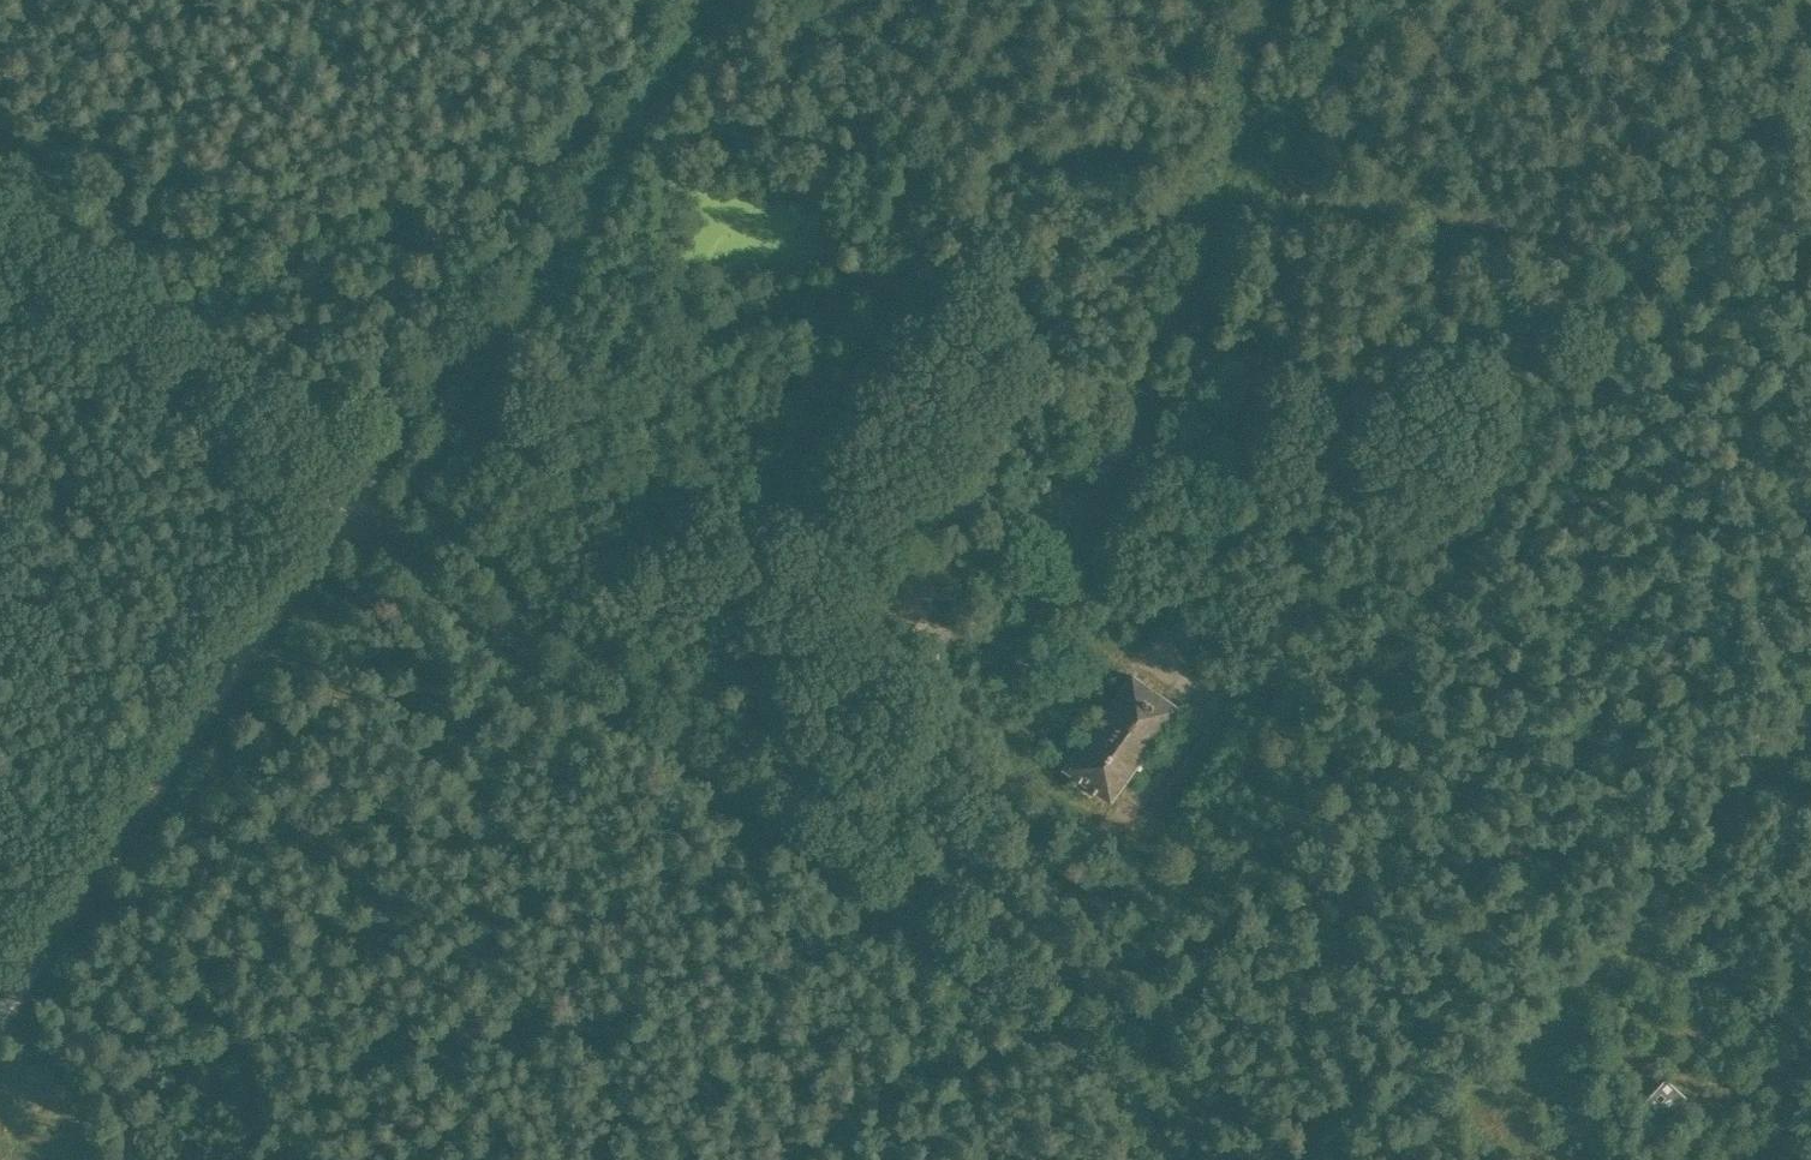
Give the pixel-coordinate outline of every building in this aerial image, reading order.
[(1141,673),(1071,770),(1119,804),(1188,707),(1141,673)] [(1675,1075),(1644,1110),(1666,1130),(1697,1094),(1675,1075)]
